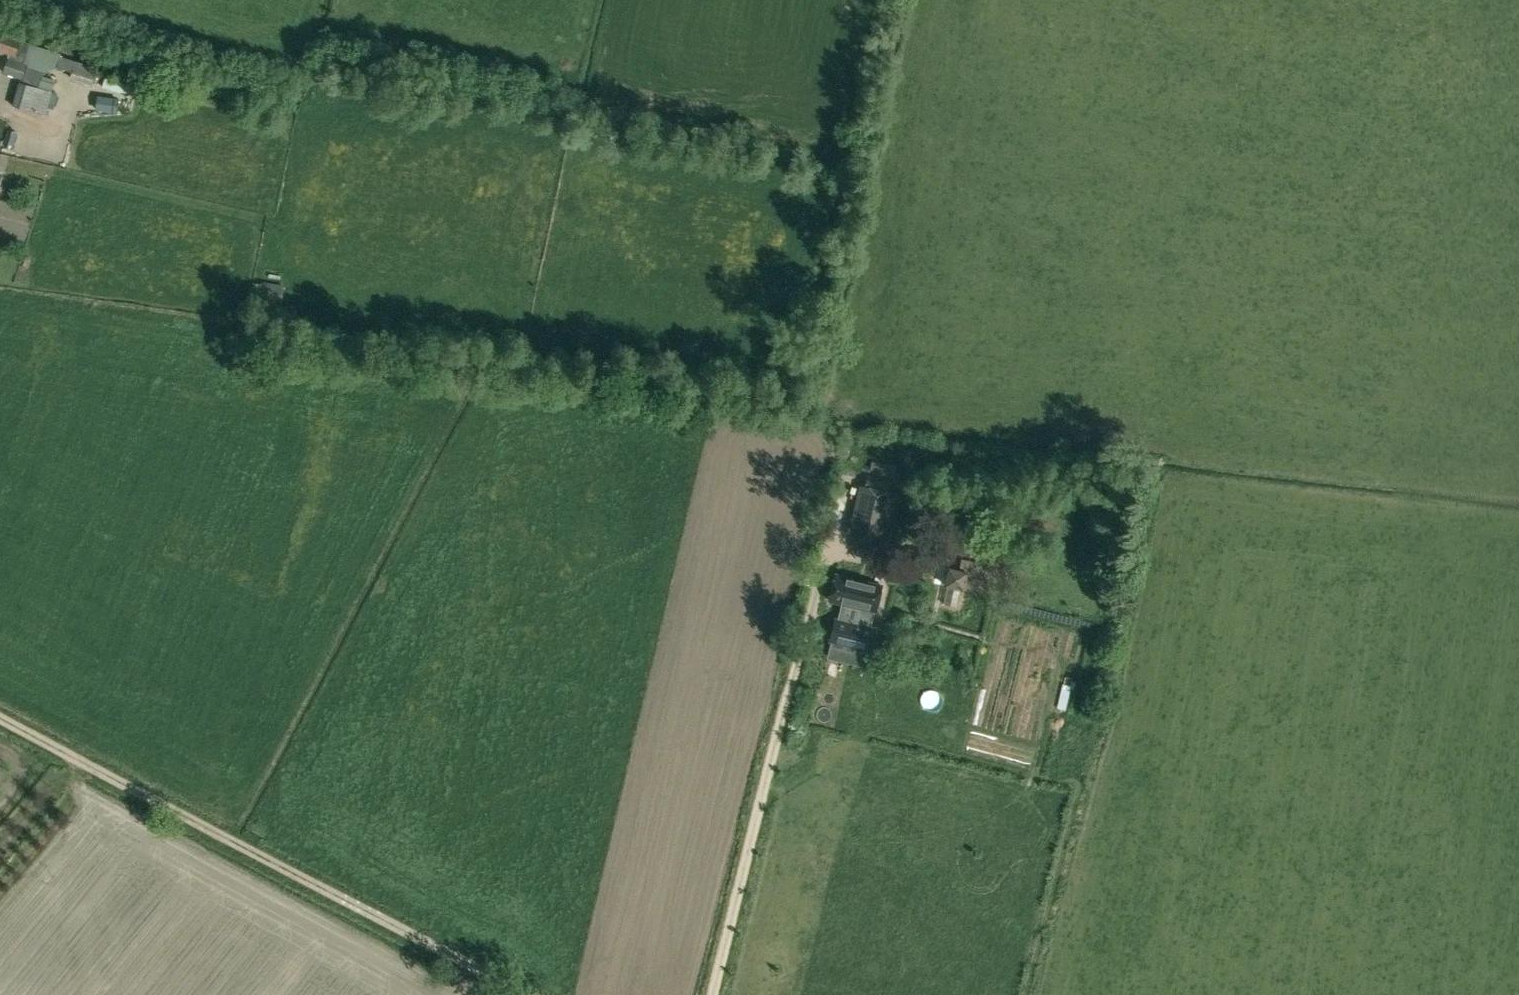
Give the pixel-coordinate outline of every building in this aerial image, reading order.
[(1,35),(0,38),(0,51),(9,54),(3,72),(21,78),(13,106),(44,115),(51,92),(38,88),(44,71),(57,68),(57,69),(72,74),(70,79),(93,86),(98,68),(60,56),(61,53),(1,35)] [(282,287),(264,284),(262,299),(280,302),(282,287)] [(894,496),(863,488),(851,537),(882,545),(894,496)] [(964,626),(982,566),(967,561),(949,621),(964,626)] [(831,602),(842,605),(838,620),(836,620),(830,642),(868,651),(874,629),(865,627),(869,611),(874,613),(881,585),(838,575),(831,602)]
